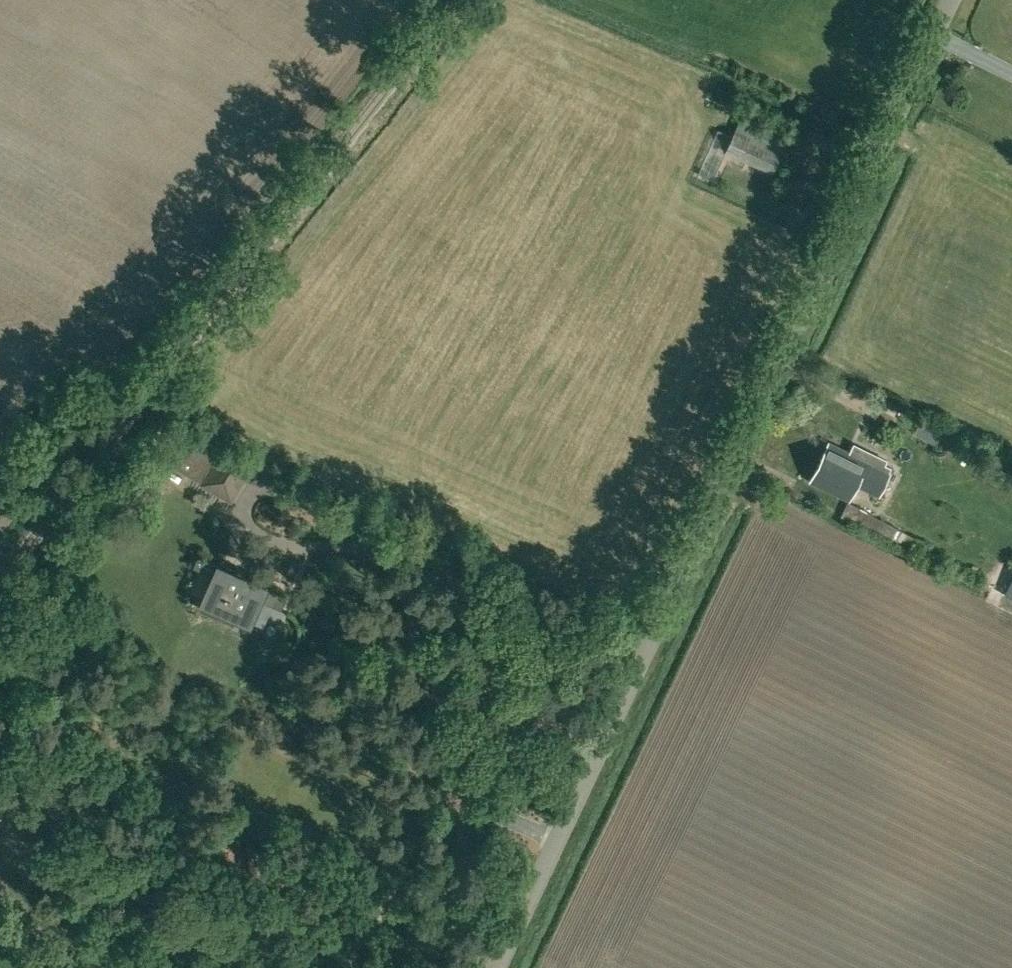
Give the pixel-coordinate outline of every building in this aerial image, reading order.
[(781,149),(736,128),(726,150),(772,171),(781,149)] [(879,493),(889,471),(829,442),(812,479),(850,497),(857,482),(879,493)] [(253,460),(225,444),(203,482),(231,498),(253,460)] [(999,464),(997,463),(993,471),(1010,480),(1011,477),(1011,471),(999,464)] [(919,539),(888,522),(888,521),(852,502),(850,505),(847,503),(841,514),(881,535),(883,530),(915,547),(919,539)] [(282,607),(288,595),(220,565),(201,607),(235,622),(238,616),(252,622),(262,598),(282,607)]
